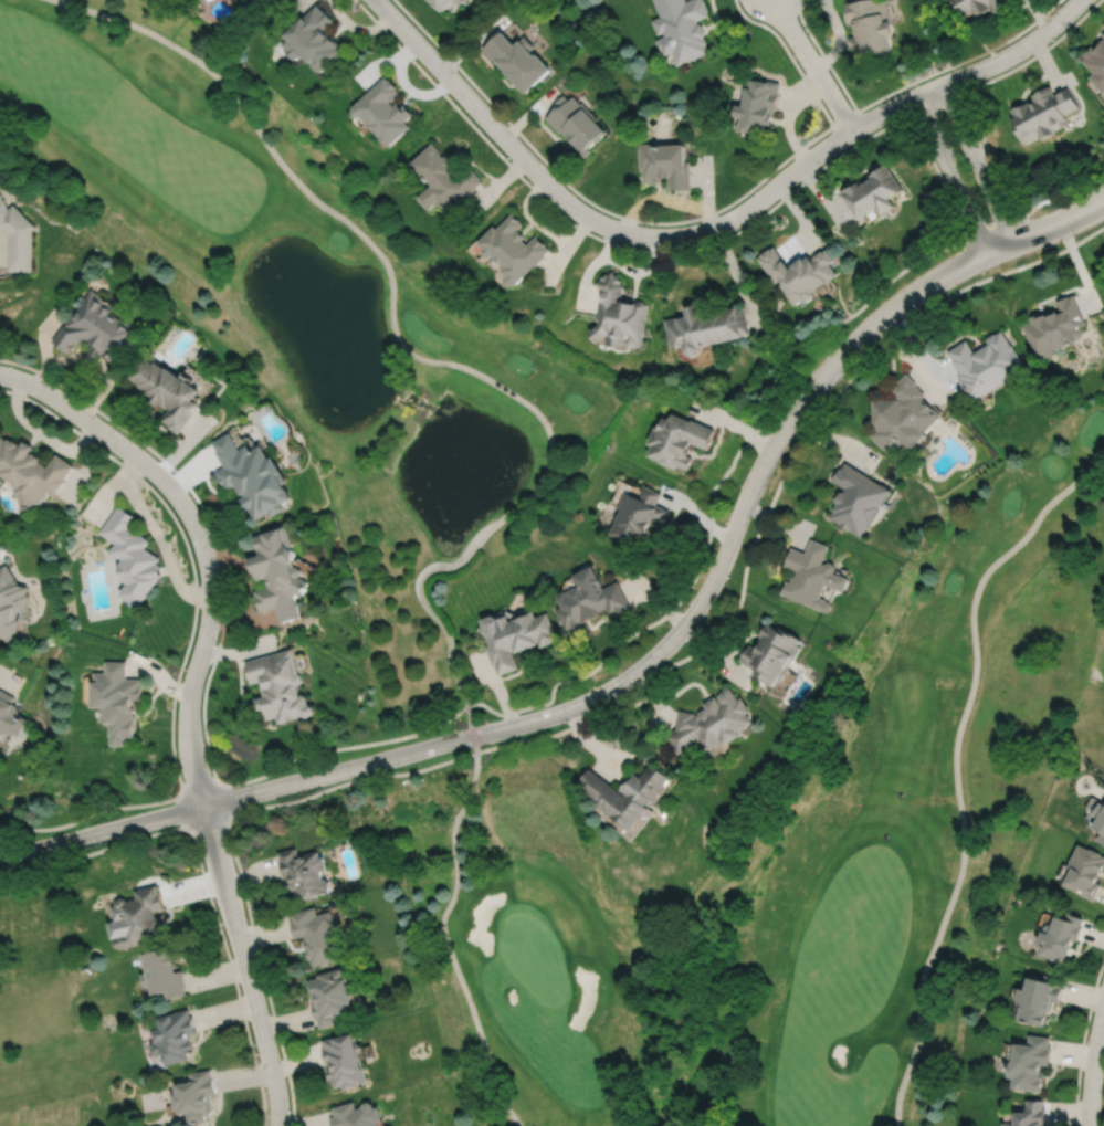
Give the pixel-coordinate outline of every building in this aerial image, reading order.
[(684,0),(652,0),(659,14),(651,18),(658,33),(663,30),(664,33),(655,38),(663,55),(672,51),(677,62),(688,57),(688,59),(708,50),(705,42),(707,42),(703,33),(705,32),(701,21),(698,22),(696,19),(707,13),(707,12),(708,12),(703,0),(690,0),(685,2),(684,0)] [(845,3),(847,11),(845,11),(849,25),(855,23),(858,32),(851,34),(854,48),(861,45),(863,55),(877,51),(879,53),(890,50),(890,48),(894,48),(890,31),(895,30),(887,0),(860,0),(845,3)] [(957,9),(958,8),(963,14),(971,9),(976,17),(989,9),(991,12),(1012,0),(951,0),(957,9)] [(319,69),(304,52),(301,54),(299,53),(295,57),(287,49),(290,46),(284,41),(291,34),(286,30),(305,12),(307,14),(318,4),(325,12),(327,10),(334,17),(325,25),(341,42),(339,43),(344,49),(322,70),(319,69)] [(524,34),(519,38),(518,36),(514,42),(501,28),(481,46),(496,63),(498,61),(505,67),(504,69),(525,91),(550,66),(536,51),(534,52),(529,48),(534,44),(524,34)] [(1103,36),(1094,43),(1095,44),(1094,46),(1091,44),(1082,52),(1085,56),(1083,59),(1094,71),(1089,75),(1103,92),(1103,91),(1103,38),(1103,36)] [(364,114),(372,124),(371,125),(390,145),(411,125),(406,119),(413,112),(404,102),(402,105),(398,101),(395,104),(390,98),(400,90),(397,86),(399,85),(391,76),(389,77),(386,74),(353,105),(354,106),(354,114),(364,114)] [(747,75),(745,87),(746,87),(744,103),(736,102),(736,104),(734,105),(733,111),(735,113),(735,114),(742,115),(739,127),(743,128),(743,130),(749,131),(749,129),(765,133),(767,122),(772,123),(774,113),(771,113),(772,107),(777,108),(781,81),(747,75)] [(1032,94),(1034,98),(1030,101),(1029,99),(1024,103),(1023,102),(1011,107),(1013,112),(1012,113),(1014,115),(1011,117),(1023,141),(1030,138),(1031,139),(1038,135),(1039,138),(1054,130),(1054,129),(1065,123),(1064,119),(1066,118),(1064,113),(1079,105),(1069,85),(1054,93),(1050,85),(1049,85),(1032,94)] [(564,93),(555,102),(557,104),(545,116),(560,131),(561,130),(585,156),(591,149),(588,146),(596,139),(597,141),(601,136),(601,135),(607,129),(598,119),(599,118),(581,101),(580,102),(574,94),(568,98),(564,93)] [(433,140),(411,161),(422,173),(423,172),(433,183),(420,196),(430,207),(438,200),(449,212),(482,181),(480,178),(481,177),(472,167),(471,168),(467,165),(459,173),(455,170),(456,169),(451,164),(454,160),(446,152),(444,154),(442,150),(433,140)] [(639,143),(640,170),(643,170),(644,179),(653,179),(653,180),(662,180),(662,176),(669,176),(670,189),(692,188),(691,159),(686,159),(685,141),(653,143),(653,141),(639,143)] [(889,160),(876,169),(871,173),(872,173),(863,180),(862,178),(855,182),(855,181),(841,190),(860,219),(882,204),(886,211),(898,203),(893,196),(906,187),(889,160)] [(11,233),(10,270),(32,270),(33,222),(14,203),(10,208),(7,197),(4,198),(2,190),(0,191),(0,222),(11,233)] [(490,255),(492,253),(503,264),(502,265),(502,271),(506,275),(506,278),(504,281),(509,285),(511,283),(516,284),(532,266),(534,269),(545,255),(545,254),(550,249),(546,244),(547,243),(536,234),(527,243),(522,238),(525,235),(517,228),(523,223),(519,220),(521,220),(512,211),(496,228),(493,224),(476,241),(483,246),(482,248),(482,252),(485,255),(490,255)] [(791,266),(785,257),(784,259),(774,245),(771,248),(770,246),(760,253),(761,254),(757,256),(776,282),(780,278),(788,290),(786,291),(796,304),(803,297),(806,302),(817,293),(814,291),(829,278),(830,281),(840,273),(831,262),(835,259),(827,246),(823,250),(822,249),(814,254),(816,255),(812,257),(810,253),(805,256),(803,255),(793,263),(795,264),(791,266)] [(602,291),(596,282),(600,278),(600,277),(607,272),(608,273),(612,270),(616,274),(617,273),(622,281),(620,282),(623,285),(621,299),(637,302),(640,299),(644,299),(648,304),(645,319),(645,320),(644,332),(643,332),(641,340),(641,344),(638,347),(629,345),(628,344),(628,347),(609,344),(610,334),(609,334),(597,341),(589,330),(602,322),(602,320),(598,320),(602,291)] [(52,340),(57,345),(57,346),(69,354),(70,350),(71,351),(77,343),(76,343),(77,341),(88,339),(93,343),(81,359),(93,368),(103,354),(122,367),(143,338),(140,336),(143,332),(132,324),(134,320),(126,315),(123,318),(112,309),(115,304),(91,287),(84,297),(83,296),(77,304),(78,304),(64,325),(63,324),(52,340)] [(1080,326),(1085,324),(1073,294),(1066,296),(1066,295),(1055,299),(1061,312),(1058,313),(1056,309),(1048,314),(1047,312),(1040,314),(1039,312),(1028,316),(1030,322),(1022,325),(1029,341),(1031,340),(1039,359),(1055,351),(1053,349),(1064,344),(1065,346),(1076,340),(1076,338),(1082,336),(1083,332),(1081,327),(1080,326)] [(703,348),(703,346),(751,333),(745,305),(738,306),(738,305),(725,308),(712,311),(701,313),(698,303),(686,306),(688,315),(680,316),(680,315),(665,319),(672,347),(673,347),(680,345),(680,346),(685,345),(687,351),(695,356),(697,356),(703,348)] [(986,339),(985,339),(987,343),(974,351),(965,339),(947,350),(951,358),(950,359),(959,371),(957,372),(960,378),(958,379),(971,401),(981,394),(982,396),(1005,381),(1002,378),(1011,373),(1012,375),(1022,369),(1019,365),(1022,362),(1010,343),(1009,344),(1000,329),(995,333),(992,333),(987,337),(986,339)] [(144,355),(129,376),(138,383),(138,385),(145,390),(144,391),(151,397),(149,400),(157,406),(159,402),(167,408),(168,407),(171,409),(164,419),(170,424),(169,425),(180,433),(201,403),(196,399),(202,389),(193,383),(197,380),(183,370),(180,375),(167,366),(166,368),(156,360),(154,362),(144,355)] [(874,424),(877,428),(871,434),(896,457),(907,446),(913,452),(929,434),(926,430),(940,415),(938,413),(940,411),(939,409),(924,394),(926,392),(916,383),(918,382),(906,371),(891,389),(900,398),(900,399),(874,399),(874,424)] [(673,413),(670,420),(663,417),(659,428),(655,427),(649,443),(652,444),(648,455),(660,460),(659,462),(676,469),(679,464),(690,470),(694,457),(688,455),(693,446),(690,445),(692,442),(709,449),(714,436),(713,436),(716,429),(692,419),(691,420),(673,413)] [(230,432),(213,442),(218,450),(217,451),(225,466),(217,472),(227,490),(236,484),(242,493),(249,495),(242,498),(249,511),(251,509),(256,519),(270,512),(273,516),(286,508),(283,504),(293,497),(290,491),(286,484),(290,482),(275,456),(271,459),(262,444),(252,450),(249,444),(240,449),(230,432)] [(48,491),(54,495),(65,480),(64,478),(74,465),(56,453),(48,466),(39,461),(40,461),(39,456),(33,452),(30,453),(34,448),(24,440),(20,446),(19,445),(19,443),(14,440),(12,440),(9,438),(8,439),(3,434),(0,438),(0,474),(3,474),(2,476),(17,486),(14,488),(15,494),(19,497),(21,511),(38,507),(36,506),(48,491)] [(845,462),(842,467),(841,466),(833,480),(848,488),(845,492),(842,491),(837,501),(839,503),(834,509),(835,511),(831,517),(842,523),(841,524),(853,532),(853,530),(864,537),(893,490),(845,462)] [(625,492),(618,508),(621,511),(610,533),(639,547),(644,536),(648,538),(651,530),(649,528),(651,523),(663,528),(669,516),(667,516),(670,511),(656,504),(662,493),(644,485),(641,492),(642,496),(641,498),(638,497),(637,495),(631,492),(629,493),(625,492)] [(119,565),(123,559),(122,558),(120,559),(111,553),(117,544),(101,533),(119,506),(123,509),(124,507),(136,516),(135,517),(138,519),(133,527),(143,534),(141,535),(143,536),(144,535),(151,540),(147,548),(161,558),(157,565),(161,564),(164,578),(160,578),(145,601),(140,610),(132,604),(133,603),(120,596),(128,585),(123,581),(120,581),(118,565),(119,565)] [(291,546),(294,545),(288,525),(264,532),(264,533),(254,536),(259,551),(260,551),(261,555),(250,558),(254,572),(255,572),(257,580),(267,578),(270,586),(255,590),(261,612),(277,608),(282,623),(302,618),(296,598),(298,593),(304,597),(306,591),(308,592),(309,588),(308,588),(312,581),(302,577),(305,570),(295,566),(294,560),(295,558),(295,555),(295,553),(293,549),(291,548),(291,546)] [(827,564),(823,562),(830,546),(812,538),(807,553),(792,547),(785,566),(799,571),(797,577),(793,576),(791,582),(787,581),(781,594),(824,611),(828,612),(831,612),(833,610),(834,608),(833,606),(832,602),(829,601),(829,600),(822,598),(828,585),(847,592),(852,579),(837,572),(838,569),(838,566),(835,564),(832,562),(829,562),(827,564)] [(12,640),(13,633),(17,633),(19,620),(17,619),(19,609),(27,610),(29,594),(25,594),(28,587),(19,585),(6,565),(0,569),(0,637),(12,640)] [(557,599),(561,608),(557,610),(559,615),(558,617),(562,625),(565,624),(567,630),(572,628),(575,632),(586,627),(585,623),(601,614),(599,611),(607,608),(611,617),(616,614),(617,615),(628,610),(627,609),(632,607),(619,580),(603,588),(602,585),(603,585),(598,575),(597,575),(592,566),(572,576),(578,587),(566,592),(564,591),(558,594),(557,599)] [(494,617),(484,620),(494,644),(488,646),(496,666),(498,666),(502,675),(521,667),(515,651),(518,650),(518,652),(539,644),(538,642),(539,642),(542,648),(557,641),(554,633),(556,633),(548,613),(536,618),(534,611),(528,613),(528,614),(513,620),(511,615),(502,619),(495,617),(494,617)] [(768,623),(760,635),(763,638),(756,649),(750,644),(739,660),(757,672),(755,675),(776,688),(781,681),(784,682),(792,671),(789,669),(803,649),(800,645),(802,641),(788,631),(787,632),(778,627),(777,629),(768,623)] [(299,674),(293,650),(245,662),(251,684),(261,681),(264,697),(256,699),(260,712),(265,709),(269,720),(278,718),(280,725),(297,720),(296,718),(304,717),(306,718),(312,717),(315,713),(314,708),(311,706),(308,697),(304,695),(302,696),(298,686),(302,685),(304,681),(302,675),(299,674)] [(127,662),(106,661),(106,673),(95,673),(95,683),(92,683),(92,692),(91,693),(91,705),(92,707),(92,709),(102,709),(101,725),(109,725),(109,738),(111,738),(111,747),(119,747),(119,746),(128,746),(128,740),(136,740),(136,736),(135,736),(135,729),(137,729),(137,716),(135,716),(135,708),(132,708),(132,702),(144,702),(144,685),(143,685),(143,678),(127,678),(127,662)] [(721,695),(718,696),(719,698),(718,702),(716,697),(704,705),(708,711),(705,709),(700,713),(700,716),(695,715),(696,714),(681,711),(677,729),(666,736),(680,755),(700,741),(707,753),(714,749),(717,749),(722,747),(722,744),(723,743),(725,747),(740,737),(738,733),(740,732),(743,733),(747,729),(748,726),(753,723),(747,715),(751,713),(743,698),(738,701),(730,688),(728,690),(727,688),(721,693),(721,695)] [(2,736),(9,734),(19,738),(28,722),(19,716),(17,706),(11,704),(14,697),(0,690),(0,739),(2,736)] [(652,764),(641,778),(634,774),(628,782),(627,781),(620,790),(628,796),(627,797),(590,769),(580,782),(588,788),(586,792),(602,804),(599,808),(608,814),(609,812),(631,828),(644,810),(648,813),(673,778),(652,764)] [(1100,799),(1092,811),(1098,815),(1093,823),(1103,830),(1097,839),(1103,843),(1103,802),(1100,799)] [(1069,864),(1071,865),(1063,883),(1077,890),(1076,891),(1094,898),(1102,883),(1096,881),(1103,865),(1103,855),(1101,853),(1102,852),(1091,846),(1090,848),(1079,842),(1069,864)] [(328,878),(327,876),(325,876),(323,869),(327,867),(324,853),(320,854),(318,849),(298,853),(297,845),(278,851),(281,859),(280,859),(284,877),(293,875),(294,880),(292,881),(294,888),(296,888),(298,898),(305,897),(305,898),(319,894),(318,893),(330,890),(330,886),(332,885),(329,880),(328,878)] [(115,902),(116,904),(112,905),(115,918),(108,920),(112,936),(119,934),(119,935),(117,936),(114,938),(114,940),(115,944),(117,946),(119,946),(123,945),(123,946),(167,935),(164,922),(161,923),(159,915),(157,916),(155,909),(166,907),(161,891),(160,891),(158,883),(135,888),(136,896),(127,898),(125,897),(122,896),(119,896),(116,897),(116,899),(115,902)] [(316,905),(291,912),(293,919),(291,920),(295,937),(305,935),(308,947),(306,948),(309,959),(311,958),(313,965),(345,956),(340,940),(346,938),(341,924),(336,925),(332,908),(318,913),(316,905)] [(1044,923),(1039,941),(1042,943),(1039,951),(1064,960),(1068,953),(1069,953),(1074,938),(1077,939),(1083,924),(1081,924),(1084,916),(1068,911),(1065,915),(1056,913),(1053,922),(1050,920),(1044,923)] [(170,945),(144,951),(148,970),(141,972),(145,986),(151,983),(154,992),(164,990),(166,998),(187,993),(185,986),(186,985),(181,969),(177,970),(175,961),(178,961),(176,953),(172,954),(170,945)] [(345,966),(317,972),(318,976),(307,979),(311,990),(313,990),(315,996),(316,996),(317,1001),(312,1002),(316,1019),(318,1019),(320,1027),(340,1022),(337,1011),(354,1008),(351,1000),(355,1000),(348,975),(347,976),(345,966)] [(1045,972),(1044,978),(1029,975),(1026,987),(1019,985),(1017,998),(1022,1000),(1021,1004),(1020,1003),(1018,1014),(1020,1014),(1019,1018),(1044,1024),(1047,1014),(1048,1014),(1049,1009),(1051,1009),(1053,1000),(1060,1001),(1063,985),(1062,985),(1064,977),(1045,972)] [(155,1053),(155,1054),(164,1052),(167,1064),(190,1059),(188,1049),(194,1046),(192,1039),(191,1040),(190,1033),(198,1032),(193,1014),(191,1015),(189,1008),(159,1015),(161,1023),(153,1025),(153,1028),(151,1028),(154,1035),(155,1035),(156,1041),(151,1042),(153,1045),(151,1048),(153,1052),(155,1053)] [(356,1031),(341,1035),(341,1034),(323,1039),(325,1046),(323,1048),(327,1063),(333,1062),(334,1069),(329,1070),(332,1078),(333,1077),(336,1087),(344,1085),(345,1088),(360,1085),(359,1082),(368,1080),(365,1069),(366,1069),(361,1050),(364,1044),(359,1042),(356,1031)] [(1030,1033),(1029,1043),(1016,1041),(1014,1052),(1013,1052),(1012,1060),(1009,1060),(1007,1075),(1012,1076),(1011,1087),(1042,1091),(1044,1071),(1041,1070),(1042,1064),(1050,1065),(1052,1045),(1050,1045),(1051,1035),(1030,1033)] [(213,1107),(211,1095),(215,1094),(213,1076),(212,1076),(211,1069),(190,1072),(192,1081),(177,1083),(178,1093),(175,1093),(177,1108),(180,1107),(181,1113),(188,1112),(189,1124),(207,1120),(206,1114),(209,1113),(213,1107)] [(1026,1111),(1016,1111),(1014,1122),(1002,1122),(1002,1125),(1041,1125),(1041,1124),(1045,1124),(1047,1107),(1043,1107),(1044,1099),(1027,1099),(1026,1111)] [(358,1108),(356,1101),(334,1106),(336,1115),(332,1116),(334,1125),(382,1125),(380,1120),(385,1119),(381,1105),(377,1106),(376,1103),(371,1101),(366,1102),(364,1106),(358,1108)]
